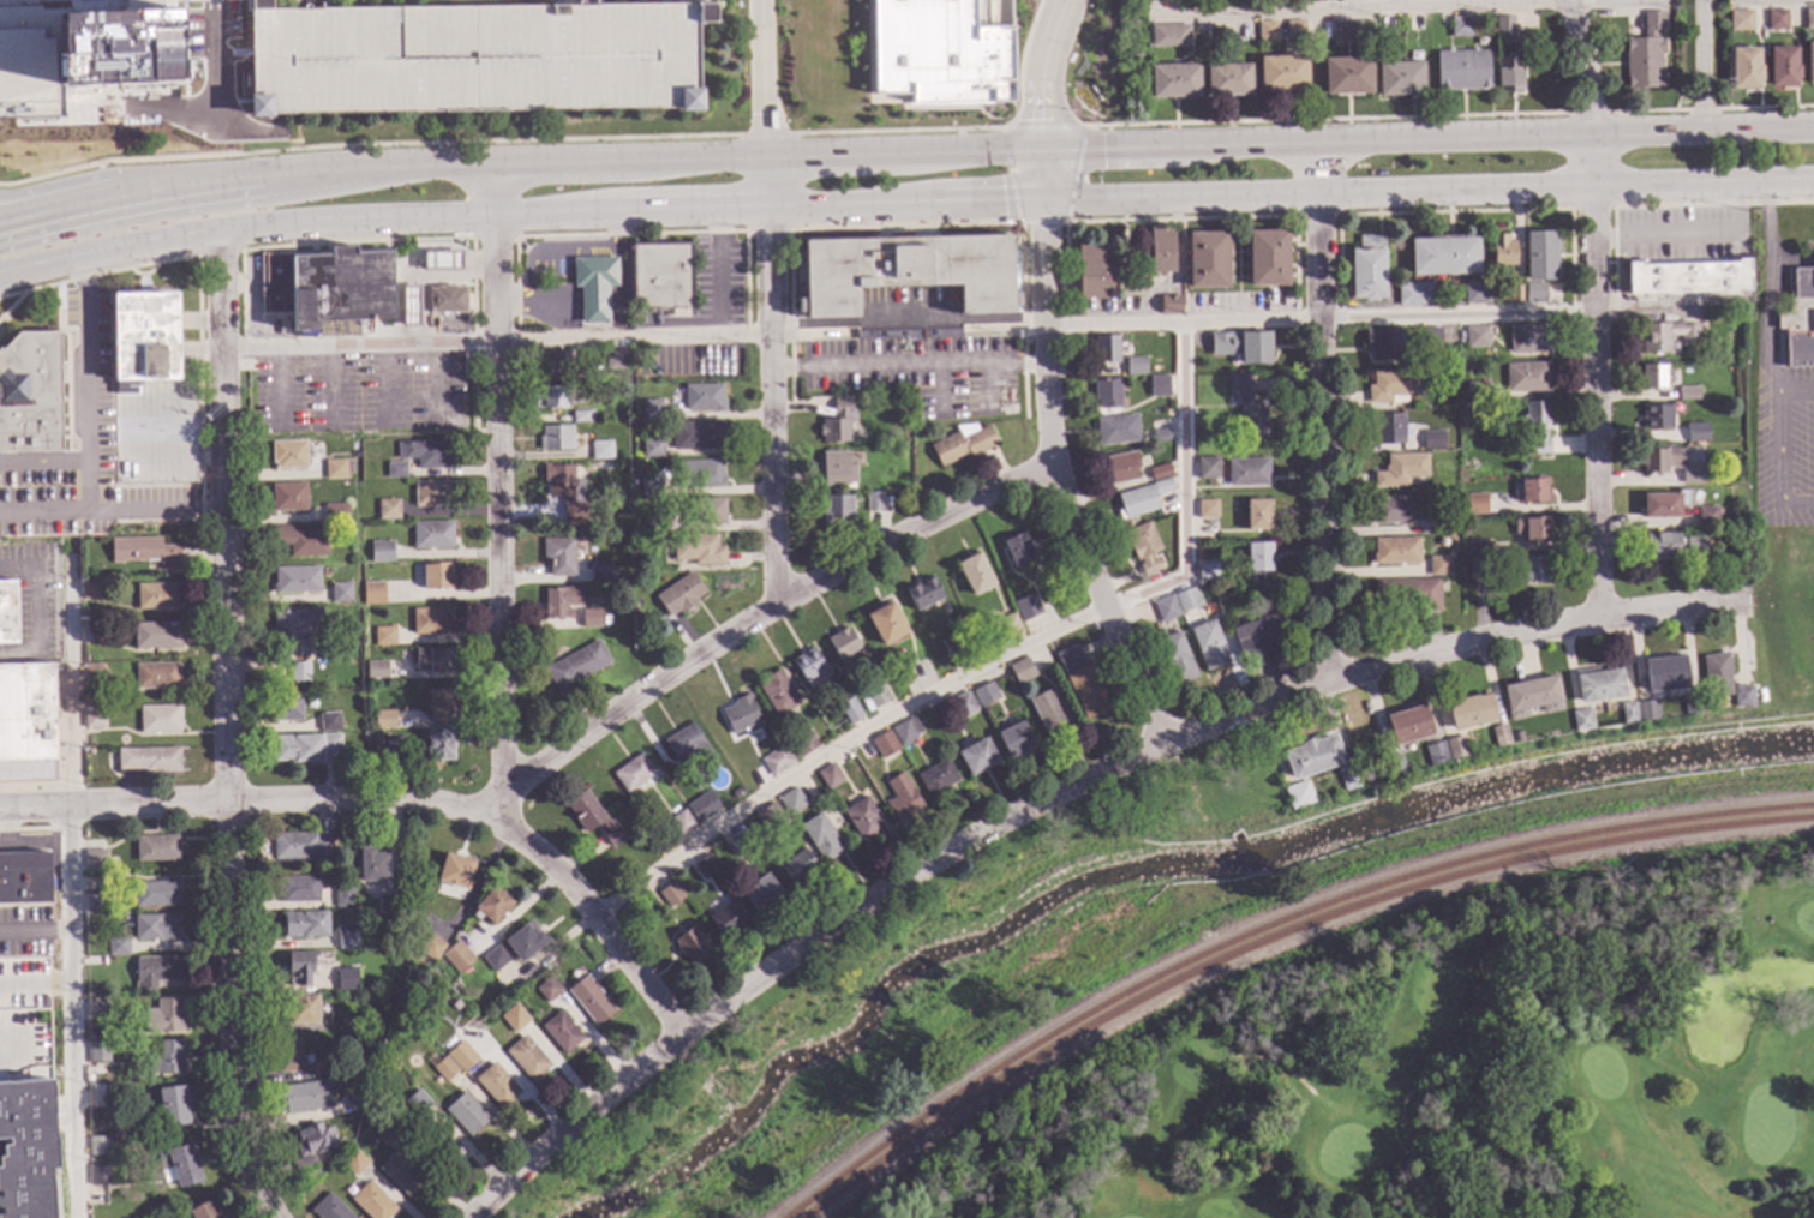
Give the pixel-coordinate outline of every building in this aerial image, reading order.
[(251,92),(250,0),(269,0),(269,11),(580,6),(713,4),(713,24),(694,24),(695,89),(700,89),(700,112),(677,112),(677,108),(270,114),(270,116),(249,116),(247,92),(251,92)] [(872,95),(870,0),(972,0),(972,28),(1011,28),(1011,103),(908,104),(908,95),(872,95)] [(54,102),(0,104),(0,7),(38,6),(40,10),(67,10),(67,14),(174,11),(176,82),(53,85),(54,102)] [(1803,10),(1813,10),(1813,30),(1803,30),(1803,10)] [(1785,31),(1765,31),(1765,12),(1785,11),(1785,31)] [(1750,32),(1728,32),(1728,12),(1750,12),(1750,32)] [(1663,32),(1654,32),(1654,40),(1658,40),(1658,41),(1662,41),(1663,55),(1659,55),(1659,73),(1664,73),(1664,89),(1659,89),(1659,90),(1624,91),(1623,38),(1642,38),(1641,13),(1663,13),(1663,32)] [(1513,37),(1493,37),(1493,18),(1513,18),(1513,37)] [(1257,41),(1276,42),(1276,22),(1258,22),(1257,41)] [(1189,48),(1150,49),(1150,26),(1189,26),(1189,48)] [(1804,44),(1813,44),(1813,86),(1804,86),(1804,44)] [(1794,67),(1796,67),(1797,82),(1795,82),(1795,88),(1767,89),(1767,49),(1794,48),(1794,67)] [(1756,67),(1759,67),(1759,83),(1756,83),(1756,89),(1730,90),(1729,50),(1756,49),(1756,67)] [(1487,90),(1436,91),(1435,53),(1486,52),(1487,90)] [(1306,91),(1259,92),(1258,59),(1305,59),(1306,91)] [(1370,95),(1323,96),(1323,60),(1370,59),(1370,95)] [(1521,94),(1496,94),(1495,59),(1520,59),(1521,94)] [(1423,97),(1378,98),(1377,65),(1423,64),(1423,97)] [(1198,98),(1149,100),(1149,67),(1197,66),(1198,98)] [(1249,97),(1205,97),(1205,66),(1249,66),(1249,97)] [(1162,228),(1162,232),(1174,232),(1173,274),(1141,272),(1142,253),(1150,253),(1150,227),(1162,228)] [(1288,286),(1250,286),(1249,230),(1287,229),(1288,286)] [(1228,287),(1189,287),(1189,230),(1228,230),(1228,287)] [(1561,281),(1528,281),(1527,230),(1558,230),(1561,281)] [(1509,240),(1514,240),(1516,264),(1492,266),(1491,234),(1509,233),(1509,240)] [(1385,296),(1351,296),(1351,248),(1359,248),(1359,235),(1385,235),(1385,296)] [(1011,292),(1019,292),(1019,307),(1011,307),(1013,313),(959,314),(959,284),(857,287),(857,317),(806,318),(806,313),(798,313),(798,298),(806,298),(804,240),(1010,236),(1011,292)] [(1479,274),(1411,275),(1411,238),(1479,236),(1479,274)] [(692,308),(634,310),(633,245),(690,244),(692,308)] [(355,252),(390,251),(393,289),(465,287),(466,311),(436,311),(436,320),(318,325),(318,330),(293,330),(292,312),(263,313),(261,257),(333,254),(333,246),(355,245),(355,252)] [(1113,298),(1079,298),(1079,245),(1113,245),(1113,298)] [(460,269),(460,255),(423,254),(423,268),(460,269)] [(618,286),(609,286),(610,324),(582,324),(581,287),(575,287),(574,258),(618,257),(618,286)] [(1750,292),(1629,293),(1628,260),(1640,260),(1641,264),(1737,263),(1736,258),(1750,258),(1750,292)] [(1794,269),(1813,268),(1813,366),(1785,366),(1785,330),(1777,330),(1777,312),(1790,311),(1790,293),(1794,292),(1794,269)] [(1490,304),(1465,304),(1465,281),(1490,281),(1490,304)] [(1435,306),(1399,307),(1397,282),(1435,282),(1435,306)] [(1545,302),(1526,302),(1526,282),(1546,282),(1545,302)] [(1522,302),(1511,302),(1511,284),(1522,284),(1522,302)] [(179,380),(114,382),(113,293),(178,292),(179,380)] [(1550,353),(1510,353),(1510,324),(1550,323),(1550,353)] [(1701,343),(1683,343),(1683,336),(1671,336),(1671,352),(1642,353),(1641,324),(1700,323),(1701,343)] [(1442,348),(1425,348),(1424,328),(1441,326),(1442,348)] [(1490,347),(1466,347),(1466,326),(1490,326),(1490,347)] [(1403,359),(1373,360),(1373,353),(1369,353),(1367,329),(1402,328),(1403,359)] [(1271,362),(1240,364),(1240,354),(1209,355),(1209,331),(1270,330),(1271,362)] [(61,450),(0,451),(0,351),(19,331),(60,331),(61,450)] [(1119,362),(1095,362),(1095,334),(1119,334),(1119,362)] [(628,371),(605,371),(605,348),(628,348),(628,371)] [(574,377),(547,377),(547,360),(551,360),(551,350),(574,350),(574,377)] [(1148,374),(1127,376),(1126,356),(1147,356),(1148,374)] [(1550,390),(1505,390),(1505,361),(1550,361),(1550,390)] [(1666,386),(1644,388),(1644,365),(1666,365),(1666,386)] [(1421,395),(1393,395),(1393,403),(1369,403),(1367,384),(1373,384),(1373,370),(1421,368),(1421,395)] [(1252,401),(1267,401),(1267,416),(1270,416),(1270,438),(1240,438),(1240,406),(1238,406),(1238,396),(1229,396),(1229,373),(1252,373),(1252,401)] [(1171,396),(1151,397),(1150,374),(1169,374),(1171,396)] [(1121,408),(1100,408),(1100,401),(1095,401),(1094,378),(1120,377),(1121,408)] [(1489,400),(1466,401),(1466,380),(1489,380),(1489,400)] [(724,398),(725,398),(725,412),(717,412),(717,409),(686,409),(686,384),(724,383),(724,398)] [(569,408),(538,408),(537,388),(569,386),(569,408)] [(1699,398),(1680,400),(1680,386),(1699,386),(1699,398)] [(664,419),(642,419),(642,398),(664,398),(664,419)] [(852,410),(857,410),(857,422),(851,422),(851,442),(822,442),(822,436),(820,436),(820,426),(824,426),(824,419),(834,419),(834,400),(852,400),(852,410)] [(1550,426),(1547,426),(1547,436),(1550,436),(1550,455),(1529,455),(1529,437),(1535,437),(1535,428),(1523,428),(1523,401),(1550,401),(1550,426)] [(1671,428),(1644,428),(1644,403),(1671,403),(1671,428)] [(1174,414),(1166,415),(1165,408),(1174,407),(1174,414)] [(594,420),(573,421),(573,410),(594,410),(594,420)] [(1405,443),(1375,444),(1375,434),(1372,434),(1372,414),(1403,413),(1405,443)] [(1141,442),(1100,445),(1096,418),(1138,414),(1141,442)] [(725,449),(675,449),(673,420),(724,420),(725,449)] [(1710,442),(1688,443),(1688,422),(1708,422),(1710,442)] [(978,430),(989,427),(998,445),(971,457),(969,452),(940,464),(932,444),(959,432),(956,425),(976,424),(978,430)] [(573,449),(541,450),(540,436),(544,436),(544,426),(573,425),(573,449)] [(1173,440),(1155,444),(1153,431),(1171,427),(1173,440)] [(1445,449),(1424,450),(1423,430),(1444,430),(1445,449)] [(664,456),(643,457),(643,438),(664,438),(664,456)] [(613,458),(592,458),(592,439),(613,439),(613,458)] [(309,468),(279,468),(279,463),(274,463),(274,440),(307,440),(309,468)] [(449,448),(453,448),(453,467),(419,468),(418,457),(399,458),(399,442),(449,440),(449,448)] [(1666,474),(1644,474),(1644,448),(1666,448),(1666,474)] [(850,464),(855,464),(855,488),(838,488),(838,485),(824,485),(822,451),(850,451),(850,464)] [(1141,468),(1136,469),(1138,479),(1112,485),(1106,457),(1137,451),(1141,468)] [(1427,476),(1408,476),(1408,485),(1375,486),(1375,472),(1385,470),(1385,466),(1387,466),(1387,454),(1427,452),(1427,476)] [(1220,478),(1198,479),(1198,457),(1219,457),(1220,478)] [(1269,485),(1229,486),(1228,458),(1269,457),(1269,485)] [(347,479),(325,479),(325,458),(347,458),(347,479)] [(722,476),(726,476),(726,487),(679,487),(679,460),(722,460),(722,476)] [(407,476),(389,476),(389,462),(407,461),(407,476)] [(615,470),(593,472),(593,463),(615,462),(615,470)] [(1173,474),(1153,481),(1149,468),(1169,462),(1173,474)] [(1702,484),(1683,484),(1683,462),(1702,462),(1702,484)] [(585,520),(563,520),(564,498),(547,497),(547,481),(544,481),(544,463),(586,464),(585,520)] [(663,494),(643,494),(642,475),(663,474),(663,494)] [(1174,490),(1155,496),(1160,509),(1120,521),(1116,510),(1122,509),(1118,493),(1171,476),(1174,490)] [(1547,488),(1551,488),(1551,502),(1521,503),(1521,478),(1547,478),(1547,488)] [(455,505),(415,506),(415,480),(454,479),(455,505)] [(309,510),(274,511),(273,484),(307,482),(309,510)] [(881,511),(867,511),(867,491),(882,491),(881,511)] [(1690,506),(1681,508),(1682,517),(1645,518),(1644,493),(1690,491),(1690,506)] [(1498,515),(1480,516),(1479,492),(1497,492),(1498,515)] [(850,526),(824,524),(824,505),(828,505),(828,494),(850,496),(850,526)] [(1486,494),(1465,494),(1465,515),(1486,515),(1486,494)] [(725,523),(696,524),(696,508),(692,508),(692,500),(696,500),(696,498),(725,497),(725,523)] [(1418,522),(1372,523),(1371,515),(1373,514),(1372,498),(1418,497),(1418,522)] [(401,518),(379,520),(379,498),(401,498),(401,518)] [(1271,529),(1247,529),(1246,498),(1271,498),(1271,529)] [(1219,518),(1198,518),(1199,499),(1219,499),(1219,518)] [(349,521),(324,522),(324,504),(349,503),(349,521)] [(1719,526),(1699,526),(1698,506),(1718,506),(1719,526)] [(667,532),(647,533),(646,512),(666,511),(667,532)] [(1450,533),(1429,534),(1427,515),(1449,514),(1450,533)] [(1552,540),(1522,541),(1522,534),(1515,534),(1515,517),(1551,516),(1552,540)] [(454,547),(414,547),(414,521),(454,521),(454,547)] [(1163,547),(1149,554),(1151,559),(1156,557),(1162,568),(1145,576),(1139,565),(1143,563),(1141,559),(1139,559),(1126,532),(1149,521),(1163,547)] [(293,530),(328,529),(329,554),(291,556),(291,545),(275,546),(274,524),(293,524),(293,530)] [(1036,559),(1014,569),(1001,541),(1024,532),(1036,559)] [(1680,556),(1648,556),(1647,533),(1680,532),(1680,556)] [(719,546),(725,546),(726,565),(695,566),(695,560),(675,560),(673,534),(719,533),(719,546)] [(162,544),(180,544),(180,569),(158,569),(158,560),(114,560),(113,538),(162,536),(162,544)] [(576,576),(551,576),(550,562),(544,563),(544,536),(575,536),(576,576)] [(1420,563),(1373,564),(1373,553),(1375,553),(1375,538),(1419,536),(1420,563)] [(1707,553),(1688,554),(1687,536),(1707,536),(1707,553)] [(393,562),(371,562),(371,540),(394,540),(393,562)] [(1492,553),(1471,554),(1471,541),(1491,540),(1492,553)] [(1273,570),(1247,571),(1247,542),(1273,541),(1273,570)] [(995,586),(972,596),(956,563),(978,552),(995,586)] [(1451,575),(1430,575),(1430,554),(1451,556),(1451,575)] [(1551,568),(1552,566),(1553,581),(1522,582),(1522,570),(1514,570),(1513,557),(1550,554),(1551,568)] [(1489,575),(1472,575),(1471,557),(1489,557),(1489,575)] [(451,574),(454,574),(454,588),(423,588),(423,562),(451,562),(451,574)] [(1220,581),(1198,582),(1198,563),(1219,562),(1220,581)] [(613,581),(592,581),(591,566),(613,565),(613,581)] [(322,593),(275,594),(275,568),(321,566),(322,593)] [(707,592),(698,599),(699,601),(682,612),(679,610),(670,616),(655,595),(692,570),(707,592)] [(942,598),(916,611),(906,589),(933,577),(942,598)] [(19,643),(0,644),(0,579),(17,578),(19,643)] [(1441,611),(1413,612),(1413,605),(1375,606),(1375,578),(1441,578),(1441,611)] [(103,600),(83,601),(82,582),(103,581),(103,600)] [(180,607),(139,607),(139,582),(180,582),(180,607)] [(352,600),(331,602),(330,583),(351,582),(352,600)] [(385,602),(365,604),(364,582),(385,582),(385,602)] [(1202,604),(1181,612),(1174,595),(1195,586),(1202,604)] [(582,605),(567,605),(567,608),(575,608),(575,618),(546,618),(546,588),(582,588),(582,605)] [(1043,611),(1023,620),(1013,601),(1035,592),(1043,611)] [(1181,614),(1161,623),(1153,602),(1173,594),(1181,614)] [(909,632),(882,646),(867,614),(892,601),(909,632)] [(456,631),(414,634),(413,608),(455,607),(456,631)] [(601,625),(582,626),(581,610),(601,608),(601,625)] [(323,632),(311,632),(311,636),(303,636),(303,638),(310,638),(310,672),(292,672),(292,655),(287,655),(287,638),(280,640),(280,634),(275,634),(274,611),(322,610),(323,632)] [(1023,632),(1002,641),(994,622),(1014,612),(1023,632)] [(1288,644),(1241,660),(1231,628),(1277,612),(1288,644)] [(1229,661),(1205,670),(1190,626),(1214,618),(1229,661)] [(104,640),(84,641),(84,623),(103,622),(104,640)] [(180,646),(137,647),(136,623),(180,622),(180,646)] [(397,626),(397,644),(376,646),(376,626),(397,626)] [(861,649),(840,660),(828,637),(849,626),(861,649)] [(974,646),(950,658),(941,640),(965,628),(974,646)] [(1198,676),(1174,685),(1156,638),(1180,629),(1198,676)] [(611,662),(577,680),(581,685),(559,696),(545,668),(599,638),(611,662)] [(1085,667),(1092,664),(1112,707),(1085,719),(1058,653),(1076,646),(1085,667)] [(454,668),(418,670),(417,648),(453,647),(454,668)] [(828,672),(824,674),(821,671),(806,679),(792,658),(813,647),(828,672)] [(1732,694),(1706,696),(1702,653),(1729,650),(1732,694)] [(1688,688),(1647,692),(1642,658),(1684,653),(1688,688)] [(1037,676),(1019,684),(1010,665),(1028,656),(1037,676)] [(388,660),(388,678),(367,678),(367,660),(388,660)] [(55,760),(0,761),(0,663),(53,661),(55,760)] [(181,686),(137,688),(136,664),(180,662),(181,686)] [(308,664),(280,663),(280,682),(308,682),(308,664)] [(104,683),(85,683),(84,664),(104,664),(104,683)] [(801,702),(777,718),(755,683),(779,668),(801,702)] [(1626,697),(1580,703),(1576,674),(1622,668),(1626,697)] [(1563,709),(1544,713),(1543,706),(1528,708),(1531,716),(1509,721),(1503,685),(1557,674),(1563,709)] [(1002,697),(983,708),(974,691),(992,680),(1002,697)] [(892,698),(869,713),(860,697),(882,683),(892,698)] [(459,716),(432,718),(432,685),(457,684),(459,716)] [(1754,707),(1735,706),(1735,685),(1754,685),(1754,707)] [(1071,725),(1047,737),(1028,698),(1053,686),(1071,725)] [(980,710),(959,721),(948,701),(969,690),(980,710)] [(761,721),(731,732),(723,709),(736,703),(735,698),(750,692),(761,721)] [(1497,720),(1454,730),(1448,703),(1490,692),(1497,720)] [(1700,712),(1683,713),(1682,694),(1699,692),(1700,712)] [(303,720),(274,721),(274,704),(276,704),(276,695),(303,694),(303,720)] [(864,716),(851,725),(838,704),(851,696),(864,716)] [(1659,719),(1639,721),(1638,702),(1657,700),(1659,719)] [(1638,721),(1624,722),(1622,703),(1635,702),(1638,721)] [(106,719),(84,719),(84,706),(106,704),(106,719)] [(182,732),(140,733),(140,706),(181,704),(182,732)] [(1433,734),(1395,745),(1387,715),(1425,704),(1433,734)] [(1593,728),(1576,731),(1573,709),(1591,707),(1593,728)] [(396,709),(396,728),(376,728),(375,709),(396,709)] [(342,731),(321,732),(319,713),(341,712),(342,731)] [(923,731),(917,734),(918,739),(902,748),(891,728),(915,716),(923,731)] [(1036,745),(1010,760),(995,733),(1023,720),(1036,745)] [(714,756),(683,774),(663,740),(694,721),(714,756)] [(1511,743),(1496,746),(1491,728),(1507,724),(1511,743)] [(819,745),(801,757),(788,739),(807,727),(819,745)] [(454,760),(426,760),(426,730),(454,730),(454,760)] [(899,748),(882,758),(872,740),(890,731),(899,748)] [(1522,740),(1515,743),(1514,732),(1520,731),(1522,740)] [(1345,762),(1292,779),(1282,750),(1335,733),(1345,762)] [(1469,754),(1451,760),(1445,739),(1465,733),(1469,754)] [(341,755),(322,755),(322,761),(274,761),(275,736),(341,736),(341,755)] [(402,755),(385,755),(385,736),(402,736),(402,755)] [(999,760),(970,776),(957,754),(986,737),(999,760)] [(1449,760),(1430,764),(1425,745),(1444,740),(1449,760)] [(796,761),(773,776),(761,760),(785,743),(796,761)] [(181,773),(143,774),(143,769),(118,770),(118,748),(181,746),(181,773)] [(655,773),(654,773),(658,779),(642,790),(639,785),(627,793),(612,773),(641,752),(655,773)] [(960,779),(950,786),(951,788),(934,799),(918,774),(947,757),(960,779)] [(878,768),(870,772),(866,764),(873,760),(878,768)] [(844,780),(828,790),(818,773),(833,762),(844,780)] [(1360,786),(1343,791),(1337,767),(1354,763),(1360,786)] [(923,806),(898,822),(886,800),(896,796),(887,781),(903,772),(923,806)] [(754,786),(748,790),(742,780),(749,776),(754,786)] [(1316,802),(1292,809),(1285,787),(1307,780),(1316,802)] [(744,793),(736,799),(731,792),(740,786),(744,793)] [(807,804),(790,815),(780,797),(797,787),(807,804)] [(606,818),(612,814),(625,834),(610,845),(597,827),(586,835),(564,804),(586,788),(606,818)] [(722,808),(699,823),(686,805),(708,790),(722,808)] [(881,816),(878,818),(885,828),(863,842),(842,811),(867,794),(881,816)] [(785,820),(767,832),(756,815),(774,803),(785,820)] [(696,826),(682,836),(669,820),(683,809),(696,826)] [(846,848),(825,863),(800,826),(821,811),(846,848)] [(756,845),(737,857),(726,841),(744,828),(756,845)] [(319,836),(331,835),(333,858),(274,860),(273,834),(318,832),(319,836)] [(180,860),(137,860),(137,834),(180,834),(180,860)] [(376,853),(388,852),(389,880),(360,881),(359,846),(375,845),(376,853)] [(107,871),(85,871),(85,848),(107,848),(107,871)] [(819,866),(794,884),(780,865),(806,848),(819,866)] [(52,904),(0,904),(0,853),(50,852),(52,904)] [(475,860),(467,889),(437,881),(445,852),(475,860)] [(722,869),(706,880),(695,864),(711,853),(722,869)] [(784,895),(759,914),(742,892),(767,872),(784,895)] [(319,901),(282,901),(282,894),(279,894),(279,876),(319,875),(319,901)] [(180,905),(136,906),(134,882),(180,881),(180,905)] [(686,896),(671,907),(659,892),(672,881),(686,896)] [(354,906),(335,906),(335,884),(354,884),(354,906)] [(513,901),(495,924),(473,906),(491,884),(513,901)] [(397,913),(379,913),(379,893),(388,893),(397,893),(397,913)] [(749,923),(725,941),(708,917),(732,899),(749,923)] [(329,935),(283,936),(283,913),(328,912),(329,935)] [(180,940),(136,940),(136,914),(180,914),(180,940)] [(359,924),(358,948),(339,948),(339,923),(359,924)] [(534,934),(539,930),(547,941),(521,961),(504,940),(526,923),(534,934)] [(712,948),(689,964),(673,940),(695,924),(712,948)] [(447,943),(436,962),(418,952),(429,932),(447,943)] [(130,954),(108,954),(108,935),(130,935),(130,954)] [(475,960),(459,973),(443,953),(460,940),(475,960)] [(511,958),(495,971),(483,955),(499,942),(511,958)] [(315,972),(311,972),(310,985),(288,985),(289,952),(315,952),(315,972)] [(180,982),(158,982),(157,989),(137,988),(137,955),(181,956),(180,982)] [(359,989),(337,989),(337,967),(358,967),(359,989)] [(617,1009),(597,1026),(568,990),(587,973),(617,1009)] [(563,989),(549,1002),(537,988),(552,974),(563,989)] [(318,1022),(289,1024),(289,1019),(285,1019),(285,996),(317,995),(318,1022)] [(184,1031),(137,1032),(137,1014),(146,1014),(146,1009),(157,1009),(157,998),(184,998),(184,1031)] [(529,1022),(515,1004),(499,1016),(513,1034),(529,1022)] [(585,1038),(565,1054),(541,1026),(561,1009),(585,1038)] [(360,1030),(340,1031),(340,1018),(359,1016),(360,1030)] [(552,1064),(531,1081),(505,1050),(528,1033),(552,1064)] [(300,1051),(304,1051),(304,1072),(277,1072),(277,1038),(300,1038),(300,1051)] [(110,1061),(91,1061),(91,1040),(110,1042),(110,1061)] [(185,1073),(149,1073),(149,1057),(160,1056),(158,1040),(184,1040),(185,1073)] [(460,1069),(447,1082),(433,1067),(447,1055),(460,1069)] [(339,1072),(318,1075),(316,1062),(336,1058),(339,1072)] [(522,1091),(503,1109),(475,1080),(495,1061),(522,1091)] [(336,1106),(285,1114),(281,1086),(331,1079),(336,1106)] [(49,1080),(59,1217),(0,1217),(0,1083),(49,1080)] [(115,1108),(91,1108),(91,1085),(114,1085),(115,1108)] [(190,1124),(163,1128),(158,1087),(185,1085),(190,1124)] [(369,1106),(349,1111),(343,1091),(364,1085),(369,1106)] [(432,1104),(419,1115),(406,1099),(419,1088),(432,1104)] [(490,1117),(471,1135),(445,1109),(465,1091),(490,1117)] [(322,1129),(333,1126),(337,1138),(330,1140),(334,1148),(317,1154),(316,1151),(312,1152),(319,1171),(299,1180),(293,1162),(301,1159),(292,1133),(319,1122),(322,1129)] [(460,1154),(448,1166),(425,1142),(438,1132),(460,1154)] [(110,1156),(90,1156),(90,1136),(110,1135),(110,1156)] [(203,1181),(179,1187),(176,1180),(166,1182),(163,1170),(175,1166),(174,1163),(161,1166),(157,1153),(193,1144),(203,1181)] [(370,1163),(357,1177),(342,1162),(355,1148),(370,1163)] [(426,1180),(409,1198),(379,1169),(397,1151),(426,1180)] [(112,1184),(91,1184),(91,1163),(112,1163),(112,1184)] [(393,1214),(396,1217),(372,1217),(352,1198),(369,1180),(397,1208),(393,1214)] [(329,1190),(355,1217),(321,1217),(312,1208),(329,1190)] [(211,1199),(222,1217),(192,1217),(188,1211),(211,1199)]
